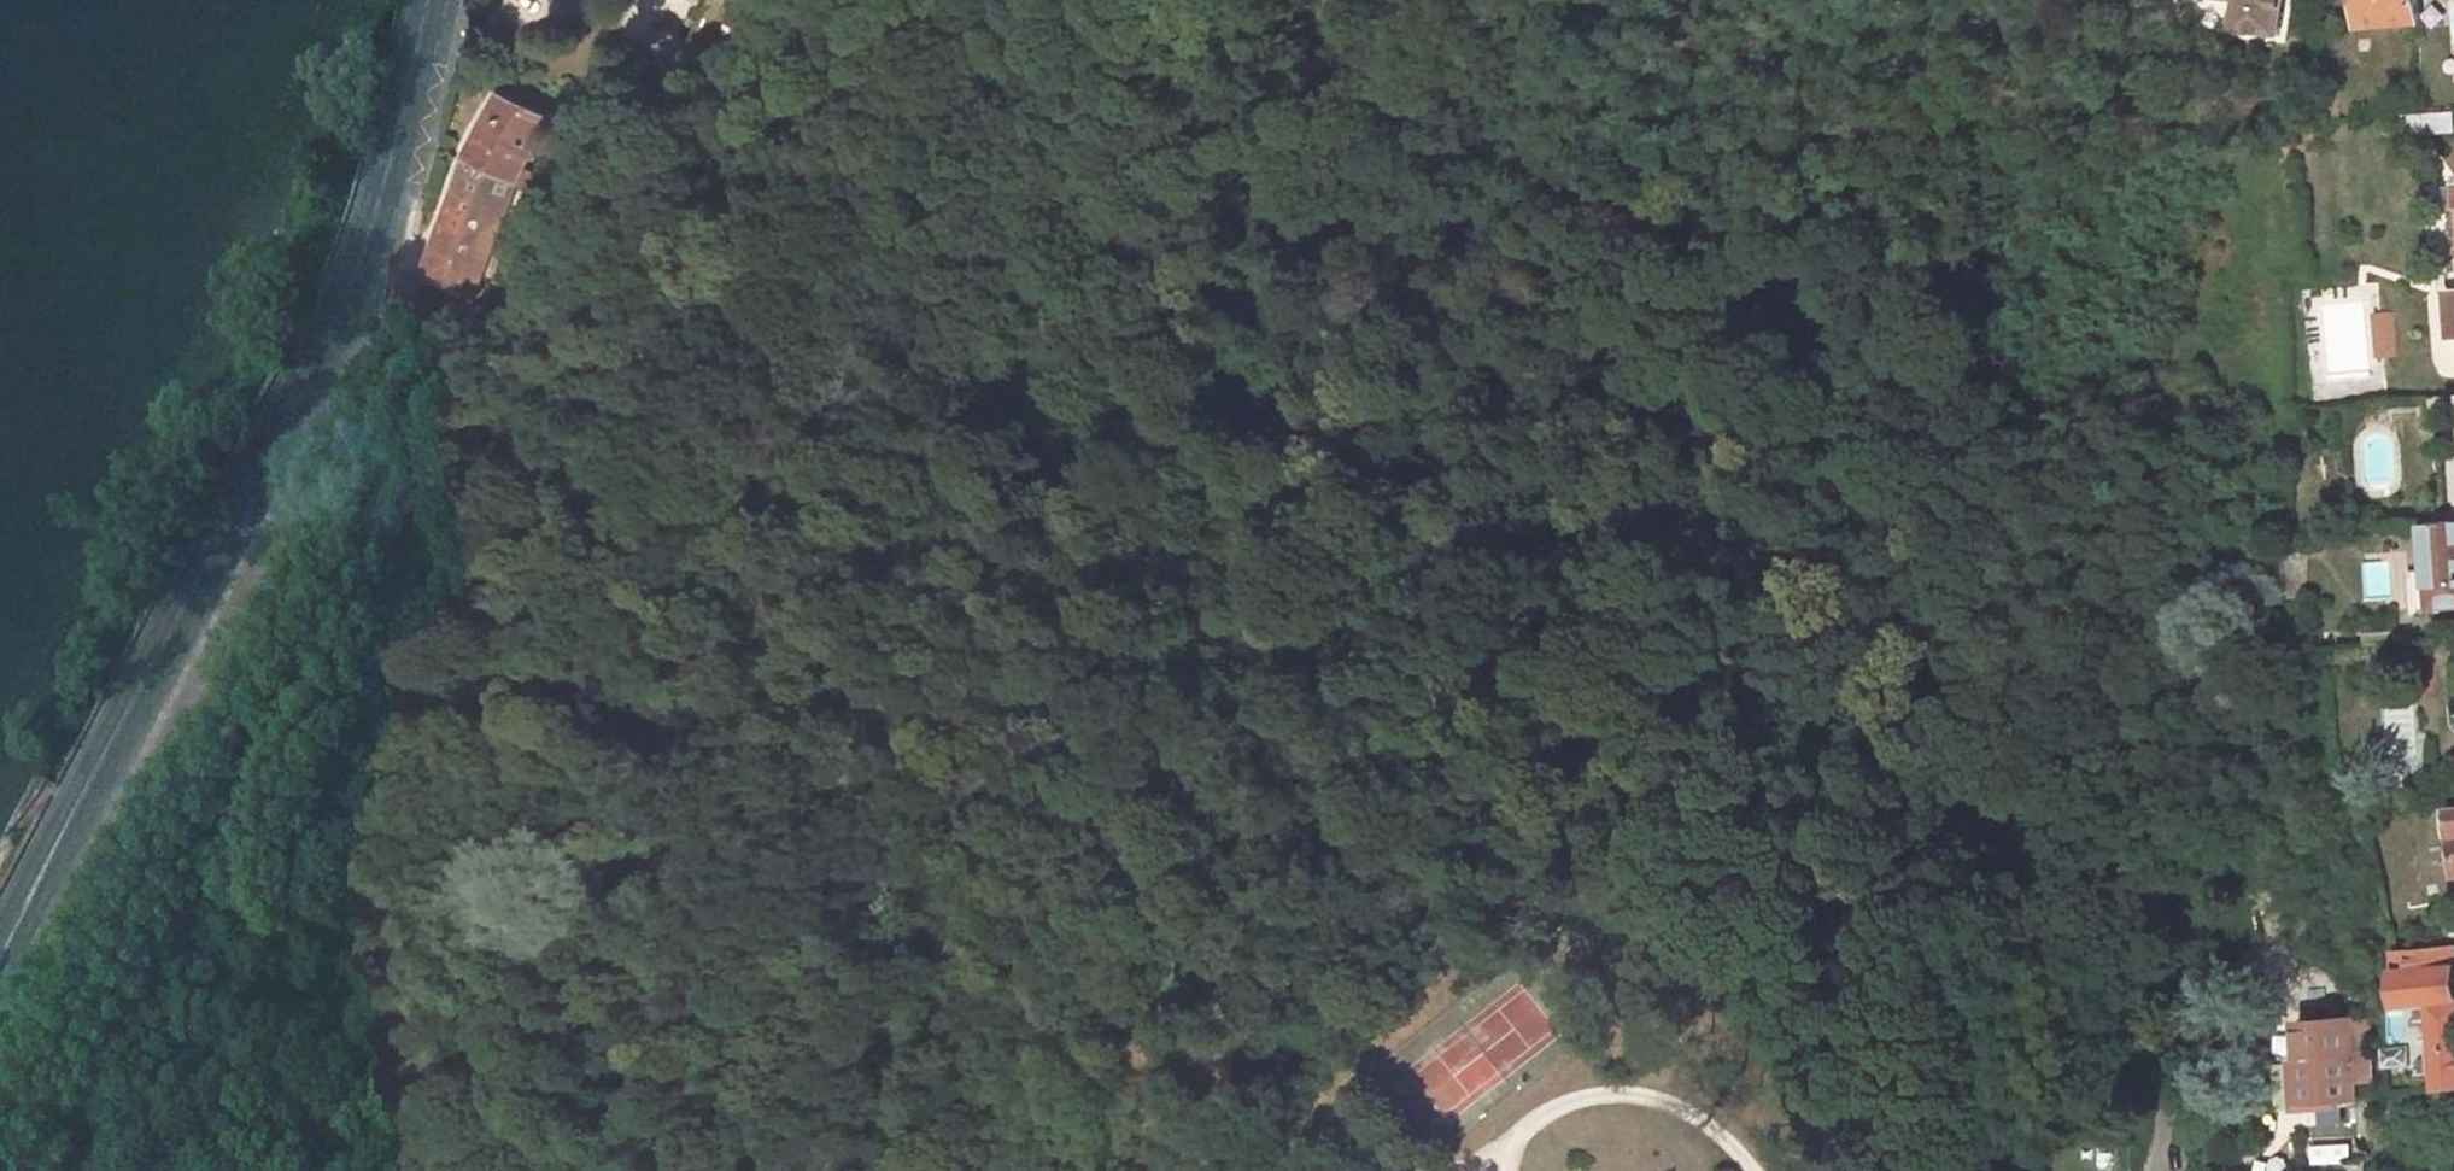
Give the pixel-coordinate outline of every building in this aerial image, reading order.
[(2229,29),(2272,34),(2277,0),(2233,0),(2229,29)] [(2362,28),(2422,22),(2420,0),(2360,0),(2362,28)] [(552,123),(505,97),(474,154),(430,275),(476,293),(506,221),(523,228),(545,178),(528,169),(552,123)] [(2453,130),(2453,110),(2439,112),(2409,114),(2408,133),(2453,130)] [(2390,313),(2371,315),(2375,357),(2393,355),(2390,313)] [(2423,523),(2427,604),(2453,603),(2453,520),(2423,523)] [(2401,951),(2405,1003),(2433,1002),(2441,1091),(2453,1090),(2453,948),(2401,951)] [(2353,1029),(2298,1033),(2302,1111),(2359,1106),(2353,1029)] [(2410,1046),(2390,1047),(2392,1068),(2412,1066),(2410,1046)]
